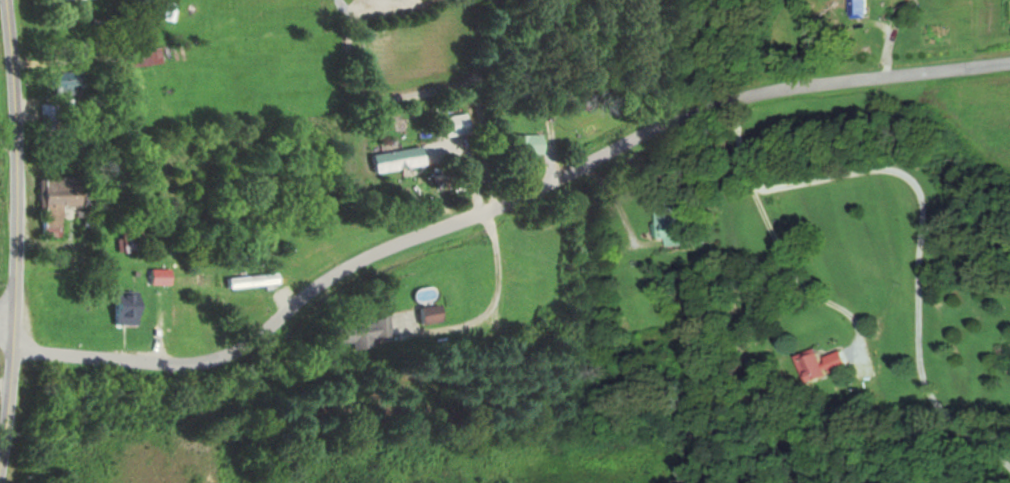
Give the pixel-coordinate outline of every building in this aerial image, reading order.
[(844,16),(862,16),(862,0),(844,0),(844,16)] [(135,64),(165,64),(165,49),(135,49),(135,64)] [(83,72),(60,73),(61,89),(84,88),(83,72)] [(62,125),(62,103),(46,103),(46,125),(62,125)] [(473,132),(469,112),(443,117),(447,137),(473,132)] [(546,154),(546,134),(516,134),(516,154),(546,154)] [(379,173),(429,164),(425,146),(376,155),(379,173)] [(44,177),(45,237),(65,237),(64,205),(85,204),(84,176),(44,177)] [(656,237),(666,237),(666,246),(691,245),(690,217),(684,218),(683,203),(655,204),(656,237)] [(231,275),(231,285),(261,285),(261,275),(231,275)] [(119,323),(142,323),(142,292),(119,292),(119,323)] [(443,326),(442,305),(421,306),(422,326),(443,326)] [(340,348),(391,340),(388,316),(337,323),(340,348)] [(795,357),(804,383),(826,375),(817,349),(795,357)]
